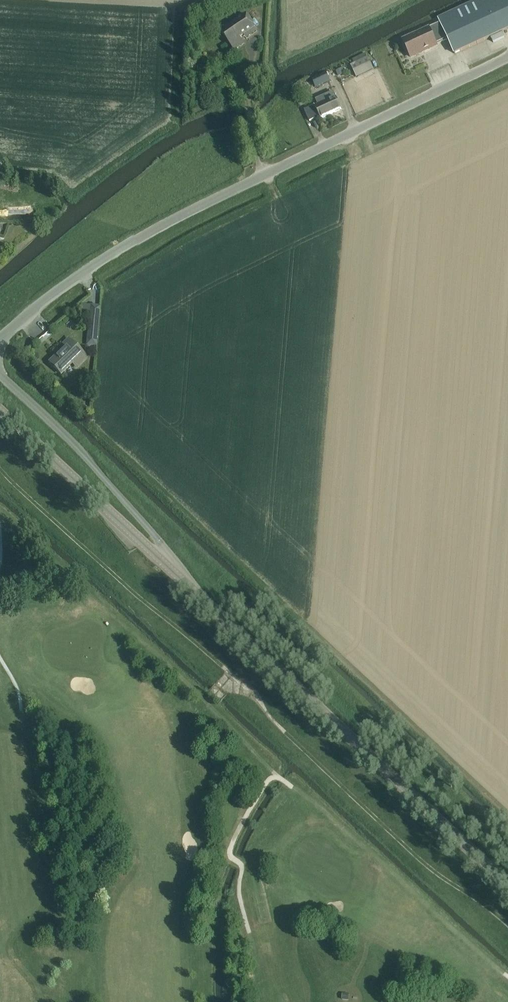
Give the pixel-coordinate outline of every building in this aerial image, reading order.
[(439,19),(456,54),(490,38),(493,42),(504,37),(502,32),(507,29),(507,0),(478,0),(439,19)] [(221,31),(234,50),(243,43),(239,38),(255,26),(246,14),(230,25),(221,31)] [(456,54),(439,19),(438,19),(440,23),(428,29),(428,28),(402,40),(410,57),(436,44),(447,38),(455,55),(456,54)] [(354,64),(350,65),(356,76),(373,68),(367,57),(365,53),(352,59),(354,64)] [(342,68),(335,71),(338,76),(346,72),(344,67),(342,68)] [(316,88),(331,81),(326,72),(311,79),(316,88)] [(321,118),(341,108),(333,91),(315,100),(317,104),(315,105),(320,116),(321,118)] [(315,105),(304,110),(310,121),(320,116),(315,105)] [(89,315),(86,346),(97,347),(100,306),(82,305),(81,315),(89,315)] [(62,374),(83,353),(69,339),(63,344),(65,346),(50,362),(62,374)]
